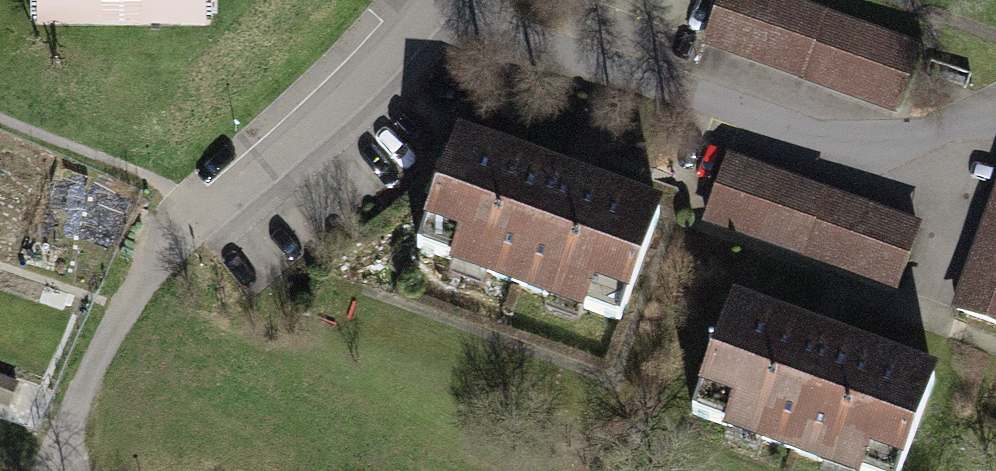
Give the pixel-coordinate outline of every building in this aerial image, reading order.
[(34,49),(214,54),(215,0),(35,0),(34,49)] [(776,0),(720,0),(701,49),(896,125),(922,57),(776,0)] [(663,224),(465,145),(412,277),(609,356),(663,224)] [(924,234),(730,158),(703,226),(897,302),(924,234)] [(954,315),(995,331),(995,204),(954,315)] [(737,309),(692,423),(815,470),(909,470),(942,389),(737,309)]
